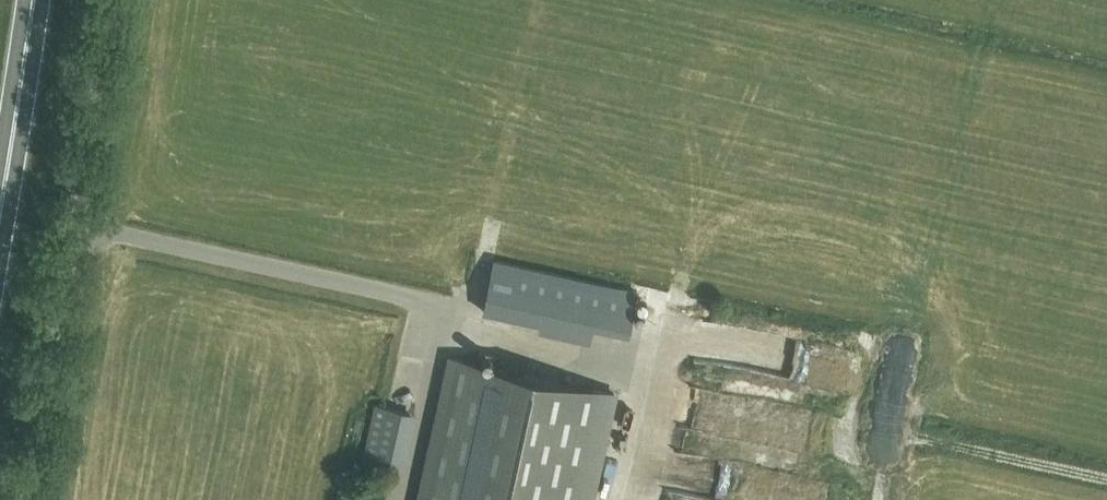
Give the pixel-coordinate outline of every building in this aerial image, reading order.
[(629,333),(638,290),(493,258),(480,316),(589,340),(591,325),(629,333)] [(602,395),(451,364),(422,499),(580,499),(602,395)] [(898,376),(885,383),(891,396),(905,389),(898,376)] [(744,426),(748,391),(741,390),(737,425),(744,426)]
